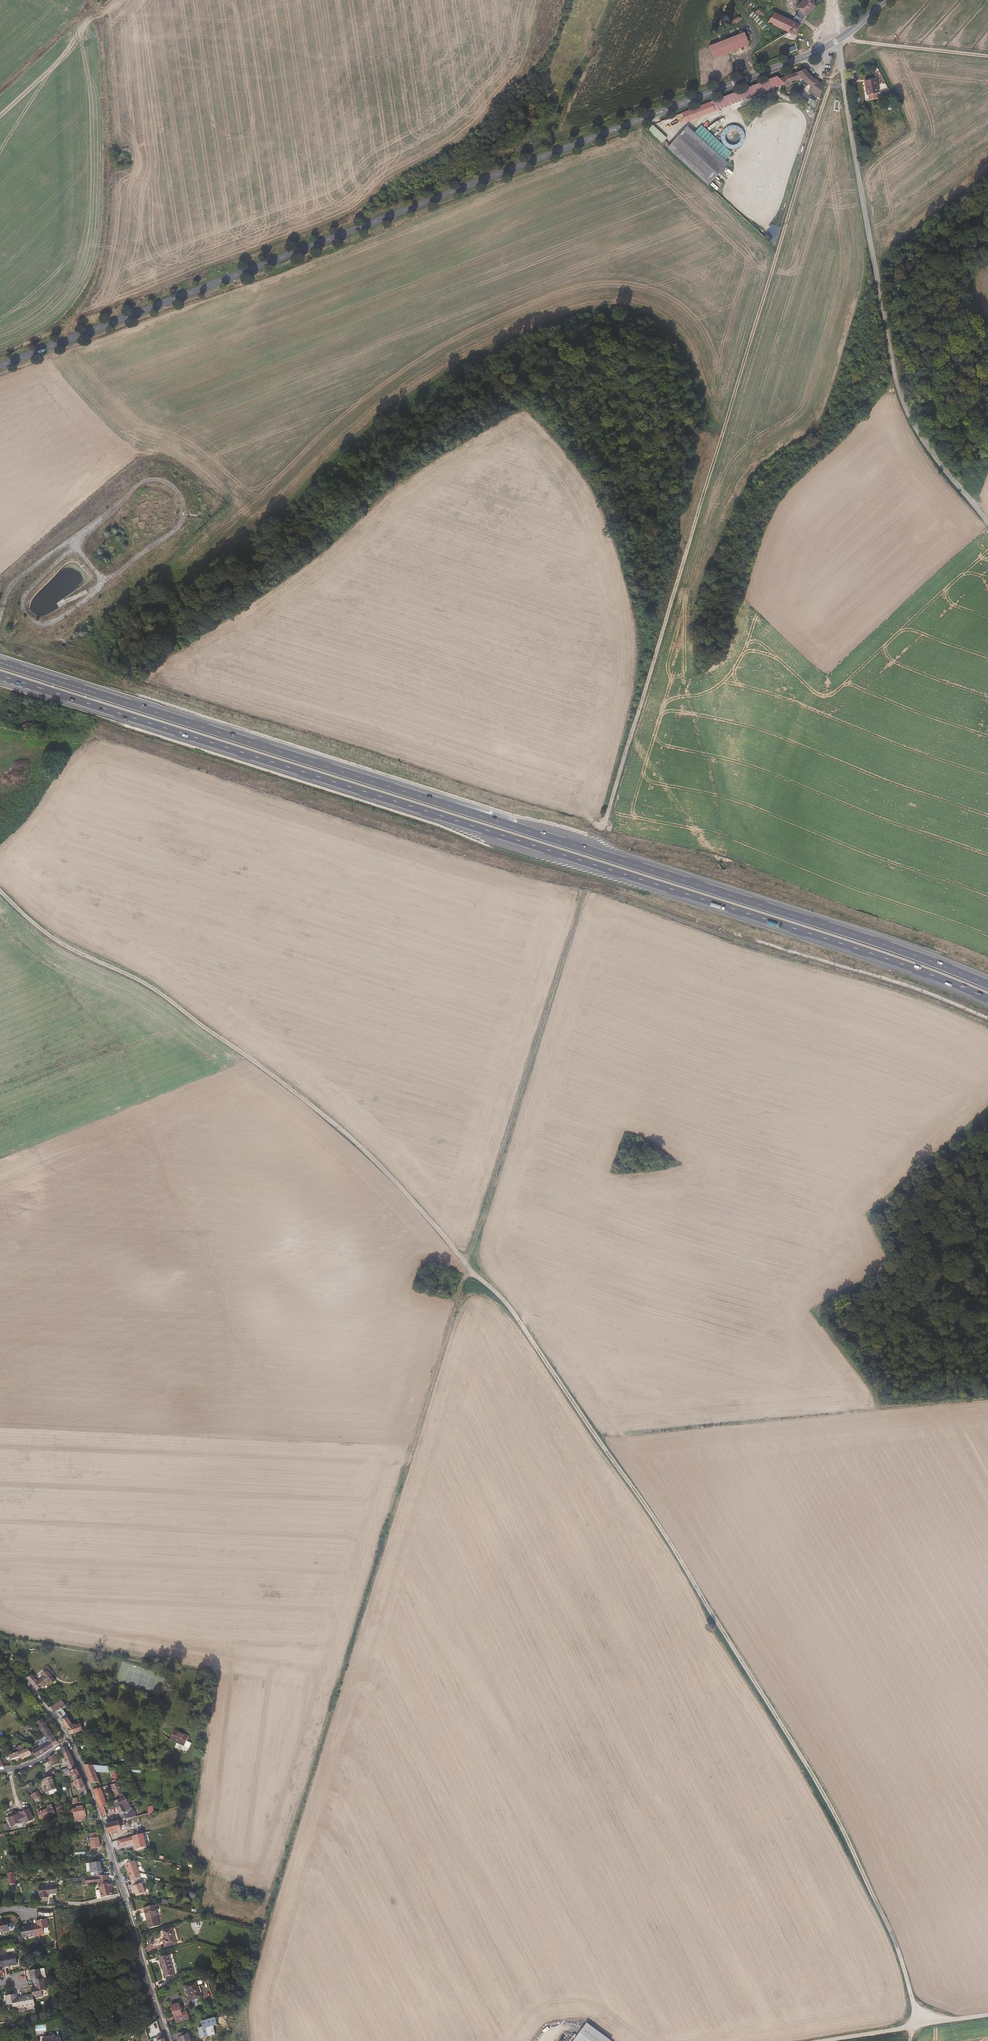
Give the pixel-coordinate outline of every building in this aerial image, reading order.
[(814,7),(812,0),(802,0),(802,3),(794,13),(803,19),(807,13),(814,7)] [(756,13),(763,16),(766,11),(758,8),(756,13)] [(755,20),(759,16),(753,11),(750,16),(755,20)] [(800,25),(803,19),(794,13),(785,23),(799,29),(800,25)] [(799,29),(785,23),(773,18),(768,28),(796,41),(797,33),(799,29)] [(748,46),(744,32),(708,46),(713,60),(748,46)] [(786,46),(783,39),(777,42),(781,49),(786,46)] [(759,59),(757,53),(749,57),(751,62),(759,59)] [(820,99),(825,83),(819,79),(815,76),(807,69),(806,68),(780,78),(779,76),(766,82),(686,113),(689,121),(718,111),(741,101),(769,88),(783,82),(788,85),(791,82),(790,80),(796,78),(801,83),(805,86),(811,90),(809,93),(820,99)] [(875,93),(873,79),(863,80),(866,95),(875,93)] [(721,146),(742,149),(745,128),(724,124),(721,146)] [(649,130),(662,143),(667,138),(653,125),(649,130)] [(729,165),(718,155),(723,151),(699,129),(694,134),(687,128),(667,149),(710,187),(729,165)] [(37,1690),(48,1682),(50,1684),(55,1681),(47,1670),(42,1674),(44,1677),(38,1682),(32,1675),(28,1679),(37,1690)] [(65,1706),(61,1700),(51,1707),(55,1713),(65,1706)] [(83,1731),(79,1721),(77,1721),(77,1723),(73,1725),(67,1718),(65,1714),(58,1717),(67,1729),(70,1735),(83,1731)] [(33,1721),(35,1723),(44,1736),(48,1742),(52,1748),(60,1742),(60,1741),(60,1740),(59,1734),(54,1737),(42,1719),(40,1716),(33,1721)] [(184,1747),(188,1737),(175,1730),(170,1740),(184,1747)] [(41,1738),(44,1744),(40,1746),(41,1747),(45,1753),(52,1748),(48,1742),(44,1736),(41,1738)] [(41,1747),(40,1746),(39,1744),(33,1747),(33,1748),(31,1749),(36,1758),(45,1753),(41,1747)] [(25,1750),(23,1745),(12,1750),(14,1754),(25,1750)] [(76,1769),(69,1752),(66,1747),(61,1750),(64,1754),(63,1755),(66,1761),(65,1761),(68,1769),(61,1771),(62,1773),(67,1773),(76,1769)] [(32,1754),(28,1749),(25,1750),(14,1754),(9,1755),(11,1760),(19,1757),(20,1759),(32,1754)] [(58,1764),(54,1754),(48,1758),(52,1767),(58,1764)] [(116,1769),(115,1767),(94,1766),(83,1765),(90,1783),(99,1782),(95,1772),(107,1772),(114,1773),(114,1780),(112,1781),(112,1785),(113,1785),(117,1784),(116,1769)] [(56,1789),(51,1777),(43,1780),(46,1787),(43,1788),(45,1793),(49,1791),(56,1789)] [(89,1798),(81,1779),(74,1782),(82,1801),(88,1799),(89,1798)] [(32,1787),(30,1788),(28,1784),(25,1786),(30,1795),(35,1792),(32,1787)] [(125,1797),(119,1784),(117,1784),(113,1785),(115,1788),(113,1789),(114,1791),(113,1792),(117,1800),(114,1802),(116,1808),(128,1803),(125,1796),(125,1797)] [(61,1790),(63,1791),(62,1793),(66,1796),(70,1790),(66,1787),(66,1788),(63,1786),(61,1790)] [(107,1807),(101,1788),(93,1790),(99,1809),(103,1808),(107,1807)] [(34,1801),(41,1797),(37,1792),(30,1796),(34,1801)] [(135,1817),(132,1809),(130,1809),(128,1803),(116,1808),(123,1820),(135,1817)] [(52,1807),(49,1808),(49,1806),(45,1808),(49,1817),(49,1819),(55,1813),(52,1807)] [(85,1820),(83,1807),(73,1809),(73,1812),(73,1821),(85,1820)] [(24,1821),(21,1814),(8,1820),(12,1827),(24,1821)] [(120,1827),(125,1825),(123,1820),(110,1823),(110,1822),(107,1823),(108,1824),(105,1824),(109,1833),(121,1830),(120,1827)] [(99,1848),(98,1840),(97,1834),(90,1834),(92,1849),(99,1848)] [(147,1847),(143,1834),(132,1837),(136,1851),(147,1847)] [(103,1876),(102,1867),(101,1867),(100,1862),(89,1863),(91,1873),(94,1873),(94,1877),(103,1876)] [(140,1878),(134,1862),(125,1865),(127,1873),(130,1881),(136,1879),(140,1878)] [(15,1884),(13,1873),(7,1873),(9,1885),(15,1884)] [(113,1895),(109,1883),(108,1883),(107,1875),(103,1876),(94,1877),(85,1878),(86,1885),(98,1884),(101,1898),(113,1895)] [(142,1888),(141,1883),(138,1884),(138,1883),(136,1879),(130,1881),(131,1886),(131,1887),(132,1890),(133,1890),(135,1896),(145,1893),(142,1888)] [(57,1894),(56,1886),(39,1887),(40,1895),(41,1899),(49,1898),(49,1894),(57,1894)] [(157,1917),(155,1909),(157,1909),(156,1904),(143,1908),(149,1929),(159,1926),(162,1925),(159,1916),(157,1917)] [(39,1938),(39,1935),(43,1934),(42,1929),(47,1928),(46,1919),(36,1921),(37,1925),(33,1926),(35,1935),(37,1939),(39,1938)] [(7,1921),(0,1922),(0,1932),(9,1930),(7,1921)] [(35,1935),(33,1926),(21,1928),(22,1938),(35,1935)] [(175,1944),(171,1929),(163,1931),(165,1938),(162,1939),(164,1947),(175,1944)] [(17,1964),(15,1955),(2,1957),(4,1966),(17,1964)] [(175,1979),(168,1955),(159,1957),(167,1984),(175,1979)] [(44,1982),(43,1978),(46,1978),(44,1968),(30,1971),(32,1980),(34,1980),(34,1984),(44,1982)] [(42,1993),(41,1989),(46,1988),(45,1982),(44,1982),(34,1984),(35,1987),(31,1988),(33,1995),(42,1993)] [(201,1997),(196,1982),(184,1986),(189,2001),(201,1997)] [(21,2007),(20,1997),(16,1998),(15,1994),(6,1996),(7,2005),(12,2004),(13,2009),(21,2007)] [(35,2005),(33,1995),(20,1997),(21,2007),(33,2006),(35,2005)] [(187,2017),(185,2011),(181,2013),(178,2006),(177,2006),(176,2005),(170,2007),(175,2021),(187,2017)] [(147,2036),(159,2029),(156,2021),(144,2028),(147,2036)] [(575,2040),(612,2040),(588,2026),(585,2025),(575,2040)] [(207,2036),(204,2027),(198,2029),(201,2039),(207,2036)] [(188,2034),(185,2035),(184,2032),(177,2034),(179,2040),(190,2040),(188,2034)]
